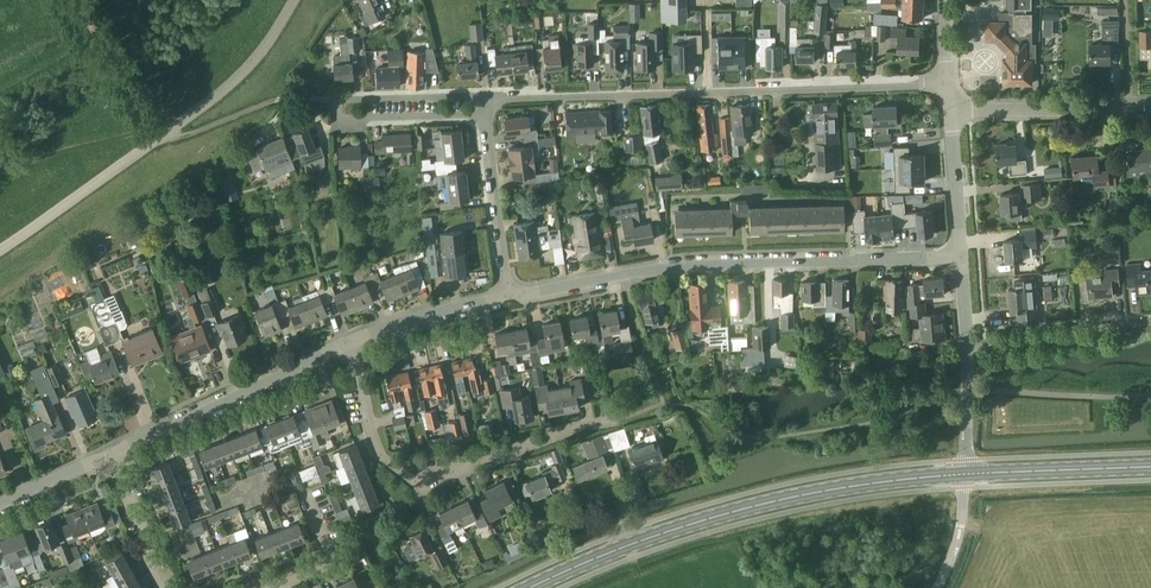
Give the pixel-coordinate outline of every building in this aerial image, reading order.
[(381,0),(359,0),(362,5),(365,11),(359,14),(365,25),(382,17),(376,6),(382,3),(381,0)] [(661,19),(686,18),(686,0),(661,0),(661,19)] [(1010,12),(1000,13),(999,22),(987,22),(987,40),(996,40),(1008,53),(1008,60),(1004,60),(1004,83),(1032,83),(1032,62),(1036,62),(1036,44),(1032,44),(1032,34),(1032,14),(1027,14),(1027,8),(1031,8),(1032,0),(1007,0),(1007,9),(1010,9),(1010,12)] [(903,17),(923,18),(923,10),(925,9),(925,4),(924,3),(904,1),(903,17)] [(868,2),(868,10),(882,10),(882,8),(896,7),(896,2),(868,2)] [(815,32),(826,32),(826,31),(828,8),(828,4),(816,3),(815,32)] [(1043,8),(1043,19),(1060,19),(1060,8),(1043,8)] [(781,43),(790,43),(790,20),(791,20),(791,13),(780,13),(780,22),(782,22),(781,43)] [(887,14),(886,24),(897,25),(898,15),(887,14)] [(544,26),(543,16),(534,17),(535,28),(544,26)] [(790,20),(790,43),(790,46),(790,52),(797,52),(797,61),(815,61),(815,54),(819,54),(819,38),(797,38),(798,20),(791,20),(790,20)] [(517,34),(515,21),(507,22),(508,35),(517,34)] [(483,39),(482,23),(469,24),(471,41),(483,39)] [(599,38),(599,23),(587,24),(588,37),(588,38),(591,38),(599,38)] [(878,25),(876,40),(886,40),(886,25),(878,25)] [(614,41),(605,41),(606,69),(623,68),(623,50),(622,36),(630,36),(630,26),(613,26),(613,36),(614,36),(614,41)] [(364,27),(358,29),(362,36),(367,34),(364,27)] [(1103,44),(1091,44),(1091,62),(1110,62),(1110,45),(1118,45),(1118,27),(1103,28),(1103,44)] [(906,28),(892,28),(891,41),(898,41),(897,53),(919,53),(920,36),(906,36),(906,28)] [(1139,30),(1140,48),(1140,59),(1148,58),(1148,67),(1150,67),(1150,30),(1139,30)] [(835,31),(826,31),(826,32),(827,32),(826,47),(834,47),(835,56),(838,56),(839,65),(856,65),(856,41),(849,42),(849,44),(836,44),(836,33),(834,33),(835,31)] [(662,47),(662,32),(650,32),(650,41),(637,42),(637,68),(655,67),(654,47),(662,47)] [(687,43),(673,43),(674,69),(676,69),(676,73),(684,72),(684,69),(693,69),(692,53),(702,52),(701,34),(687,34),(687,43)] [(548,39),(541,39),(544,69),(560,68),(558,47),(559,47),(558,35),(548,36),(548,39)] [(360,51),(359,36),(346,37),(347,40),(339,41),(341,54),(332,55),(335,79),(353,77),(351,62),(350,62),(348,52),(360,51)] [(752,36),(732,37),(732,68),(746,67),(746,59),(752,59),(752,36)] [(588,38),(588,37),(585,37),(583,39),(583,43),(573,43),(573,56),(576,56),(577,65),(592,65),(591,43),(591,38),(588,38)] [(718,68),(732,68),(732,37),(712,37),(712,59),(718,59),(718,68)] [(775,37),(757,38),(757,60),(761,60),(761,65),(767,65),(767,67),(783,67),(782,46),(775,46),(775,37)] [(476,60),(474,44),(465,45),(467,61),(456,62),(458,76),(478,74),(476,60)] [(532,44),(509,47),(512,71),(527,69),(526,62),(534,61),(532,44)] [(408,51),(407,86),(425,86),(426,71),(426,68),(430,68),(430,71),(438,71),(433,47),(424,48),(424,51),(408,51)] [(512,71),(509,47),(503,47),(504,53),(495,54),(494,48),(487,49),(489,66),(496,65),(497,72),(512,71)] [(404,66),(403,49),(387,49),(388,67),(376,67),(377,87),(400,85),(399,67),(404,66)] [(713,135),(710,104),(695,106),(701,151),(718,149),(716,134),(713,135)] [(745,134),(752,133),(749,104),(731,106),(734,135),(734,145),(746,144),(745,134)] [(838,141),(837,104),(814,105),(818,169),(841,168),(840,141),(838,141)] [(640,107),(644,135),(660,133),(656,105),(640,107)] [(874,113),(864,114),(865,126),(876,126),(876,134),(875,134),(876,145),(891,144),(891,133),(889,133),(889,125),(897,124),(896,105),(873,106),(874,113)] [(610,110),(565,113),(567,136),(575,135),(595,134),(612,133),(610,110)] [(523,132),(524,139),(538,138),(537,129),(531,125),(528,125),(527,116),(504,119),(506,134),(523,132)] [(719,118),(722,157),(733,156),(730,129),(729,117),(719,118)] [(295,139),(285,143),(291,159),(310,151),(313,160),(324,156),(320,146),(315,148),(307,127),(304,128),(303,125),(292,129),(294,132),(293,132),(295,139)] [(442,138),(434,139),(435,147),(442,146),(461,143),(460,130),(441,132),(442,138)] [(410,149),(410,134),(382,135),(383,141),(375,141),(376,151),(410,149)] [(417,137),(416,137),(417,144),(418,149),(427,148),(426,145),(426,134),(417,134),(417,137)] [(641,135),(632,136),(633,143),(633,151),(642,150),(641,135)] [(525,147),(507,149),(509,163),(533,160),(532,153),(536,152),(539,148),(539,146),(556,144),(555,136),(538,138),(524,139),(525,147)] [(291,159),(285,143),(283,138),(257,148),(247,152),(254,170),(264,167),(265,170),(292,160),(291,159)] [(645,143),(650,163),(661,161),(663,160),(658,140),(645,143)] [(435,161),(435,168),(456,166),(455,159),(463,158),(461,143),(442,146),(444,160),(435,161)] [(1007,144),(997,145),(999,163),(1009,162),(1010,175),(1027,174),(1026,159),(1017,160),(1016,145),(1007,146),(1007,144)] [(360,153),(360,146),(351,146),(351,147),(339,147),(339,167),(368,166),(368,156),(368,152),(360,153)] [(910,147),(894,147),(895,169),(925,168),(924,154),(910,155),(910,147)] [(1137,150),(1137,155),(1129,156),(1130,169),(1150,168),(1150,148),(1137,150)] [(645,155),(631,156),(631,164),(645,163),(645,155)] [(1099,172),(1098,155),(1072,158),(1074,178),(1081,178),(1081,174),(1093,173),(1094,185),(1117,184),(1116,170),(1099,172)] [(855,156),(850,156),(851,167),(859,167),(859,156),(855,156)] [(533,160),(509,163),(511,177),(534,174),(533,160)] [(447,187),(467,185),(465,171),(457,172),(456,166),(435,168),(436,175),(445,174),(447,187)] [(1063,176),(1062,166),(1045,168),(1045,178),(1063,176)] [(647,168),(640,169),(642,178),(649,176),(647,168)] [(925,168),(895,169),(895,192),(911,192),(911,182),(925,181),(925,168)] [(559,179),(559,171),(551,172),(538,174),(539,181),(559,179)] [(720,184),(719,176),(710,177),(709,171),(706,171),(708,185),(720,184)] [(682,189),(681,175),(671,176),(671,177),(655,178),(656,191),(668,190),(682,189)] [(370,176),(370,190),(380,189),(379,176),(370,176)] [(592,179),(580,180),(581,188),(593,187),(592,179)] [(1039,182),(1039,179),(1022,181),(1023,184),(1021,184),(1022,193),(1001,195),(1003,214),(1007,214),(1007,219),(1009,221),(1022,220),(1020,201),(1043,199),(1041,182),(1039,182)] [(553,190),(552,181),(526,184),(528,193),(553,190)] [(310,182),(303,184),(307,195),(314,193),(310,182)] [(224,185),(222,186),(225,199),(237,197),(234,183),(233,183),(224,185)] [(770,193),(770,184),(741,185),(741,194),(770,193)] [(468,199),(467,185),(447,187),(449,201),(440,202),(441,210),(461,207),(461,200),(468,199)] [(904,195),(904,201),(904,203),(923,203),(923,195),(904,195)] [(740,215),(739,200),(729,200),(730,211),(711,211),(712,233),(731,233),(731,215),(740,215)] [(739,200),(740,215),(749,214),(749,232),(773,231),(772,209),(749,210),(749,206),(746,207),(746,200),(739,200)] [(637,201),(609,206),(611,221),(622,219),(625,236),(633,235),(634,243),(653,240),(650,223),(640,225),(638,210),(637,201)] [(879,215),(881,239),(895,238),(895,229),(906,227),(904,213),(905,213),(904,201),(891,203),(892,214),(879,215)] [(660,219),(658,206),(650,208),(652,221),(660,219)] [(818,208),(819,230),(843,229),(842,207),(818,208)] [(819,230),(818,208),(795,209),(796,231),(819,230)] [(795,209),(772,209),(773,231),(796,231),(795,209)] [(861,209),(852,210),(854,233),(866,231),(867,240),(881,239),(879,215),(866,217),(865,209),(861,209)] [(905,213),(904,213),(906,227),(918,226),(919,235),(934,234),(931,210),(905,213)] [(135,211),(128,214),(130,220),(137,218),(135,211)] [(711,211),(693,212),(694,234),(712,233),(711,211)] [(597,230),(594,212),(573,215),(576,233),(574,233),(576,248),(578,248),(579,259),(603,255),(599,230),(597,230)] [(694,234),(693,212),(675,212),(675,235),(694,234)] [(311,214),(311,223),(320,223),(320,214),(311,214)] [(422,217),(425,246),(425,248),(434,247),(431,216),(422,217)] [(543,240),(561,237),(559,228),(548,229),(548,224),(535,226),(534,221),(513,224),(516,241),(542,237),(543,240)] [(1037,247),(1035,226),(1021,227),(1021,230),(1019,230),(1020,240),(1005,241),(1007,261),(1023,260),(1022,248),(1037,247)] [(614,249),(611,227),(603,228),(606,250),(614,249)] [(1053,228),(1041,229),(1042,238),(1054,237),(1053,228)] [(463,230),(440,233),(442,247),(444,265),(445,275),(468,272),(463,230)] [(542,237),(516,241),(519,259),(540,255),(539,249),(562,245),(561,237),(543,240),(542,237)] [(1065,239),(1052,240),(1052,247),(1065,246),(1065,239)] [(140,255),(133,258),(136,266),(143,263),(140,255)] [(396,274),(403,294),(419,288),(415,278),(422,275),(417,261),(409,263),(401,265),(393,268),(396,274)] [(443,263),(430,264),(431,275),(444,274),(443,263)] [(1141,264),(1127,265),(1129,287),(1137,286),(1138,294),(1150,293),(1150,271),(1142,271),(1141,264)] [(1120,286),(1118,269),(1105,270),(1106,275),(1087,277),(1089,298),(1113,295),(1113,286),(1120,286)] [(208,271),(196,276),(201,289),(213,284),(208,271)] [(403,294),(396,274),(381,280),(377,272),(370,274),(376,288),(382,286),(387,300),(403,294)] [(376,288),(370,274),(363,277),(365,282),(349,288),(357,308),(374,301),(369,291),(376,288)] [(191,283),(189,277),(178,281),(184,296),(186,295),(189,303),(186,305),(190,316),(186,318),(191,330),(172,338),(178,354),(176,354),(177,357),(179,356),(181,363),(211,351),(202,326),(197,328),(194,322),(205,317),(199,300),(197,301),(194,293),(195,292),(194,291),(196,291),(193,283),(191,283)] [(921,304),(926,304),(926,302),(921,302),(920,296),(945,294),(943,277),(925,279),(925,284),(919,285),(919,284),(909,285),(909,296),(907,297),(908,304),(920,303),(921,304)] [(793,293),(788,293),(787,279),(774,279),(774,307),(781,307),(780,326),(781,326),(781,330),(793,330),(793,327),(794,327),(794,312),(793,312),(793,293)] [(1017,288),(1009,289),(1011,311),(1018,310),(1020,324),(1038,322),(1036,308),(1033,279),(1016,281),(1017,288)] [(825,293),(825,305),(825,311),(848,311),(849,280),(833,280),(833,295),(826,295),(825,293)] [(746,313),(746,323),(755,322),(754,300),(746,300),(746,295),(744,295),(743,281),(730,281),(731,296),(729,296),(730,314),(746,313)] [(803,306),(825,305),(825,293),(818,293),(818,281),(801,282),(802,300),(803,300),(803,306)] [(902,281),(884,281),(884,299),(888,299),(888,310),(902,311),(902,281)] [(729,349),(729,337),(727,325),(721,325),(719,306),(707,307),(705,283),(689,284),(692,326),(692,329),(707,328),(709,345),(720,344),(721,350),(729,349)] [(324,287),(329,302),(337,299),(342,313),(357,308),(349,288),(335,294),(331,285),(324,287)] [(1045,300),(1052,300),(1051,286),(1044,286),(1045,300)] [(198,292),(197,292),(201,302),(200,303),(206,317),(221,311),(216,297),(214,297),(210,287),(198,292)] [(310,292),(301,296),(311,321),(327,315),(323,304),(329,302),(324,287),(317,290),(319,295),(312,298),(310,292)] [(273,288),(264,291),(267,299),(276,295),(273,288)] [(651,291),(637,295),(645,323),(648,323),(650,329),(659,326),(657,319),(659,319),(655,305),(655,304),(664,302),(661,290),(652,292),(651,291)] [(114,294),(89,304),(106,346),(123,338),(120,330),(114,316),(123,313),(122,310),(120,310),(114,294)] [(286,299),(278,302),(284,316),(290,313),(295,327),(311,321),(301,296),(293,299),(295,304),(289,307),(286,299)] [(284,316),(278,302),(256,311),(265,336),(281,330),(277,318),(284,316)] [(927,314),(926,304),(921,304),(920,303),(908,304),(908,305),(908,308),(905,308),(905,327),(911,327),(910,315),(919,315),(920,329),(913,329),(914,339),(922,339),(922,341),(945,339),(943,313),(927,314)] [(598,334),(601,354),(600,354),(601,360),(607,359),(604,343),(605,342),(613,341),(611,331),(619,330),(616,311),(599,314),(602,333),(598,334)] [(859,329),(858,311),(849,311),(850,329),(859,329)] [(245,324),(241,314),(216,323),(221,334),(224,333),(228,345),(246,337),(242,326),(245,324)] [(596,354),(601,354),(598,334),(597,334),(594,323),(587,325),(586,316),(570,320),(574,337),(585,335),(587,343),(592,342),(593,349),(595,349),(596,354)] [(9,317),(5,324),(12,328),(16,321),(9,317)] [(538,349),(539,353),(560,350),(558,340),(563,339),(560,322),(543,325),(545,339),(537,341),(538,349)] [(770,346),(769,326),(753,327),(754,347),(742,348),(743,366),(765,364),(764,347),(770,346)] [(162,353),(152,327),(123,340),(133,365),(162,353)] [(526,328),(511,331),(514,349),(515,349),(516,354),(530,351),(530,350),(538,349),(537,341),(529,342),(526,328)] [(45,329),(32,334),(35,341),(48,335),(45,329)] [(682,329),(671,332),(676,350),(688,347),(682,329)] [(871,343),(871,329),(858,329),(859,343),(871,343)] [(515,355),(516,355),(516,354),(515,349),(514,349),(511,331),(495,334),(498,352),(507,350),(510,364),(517,363),(515,355)] [(747,335),(729,337),(729,349),(729,351),(741,350),(741,347),(747,346),(747,335)] [(33,340),(18,346),(21,352),(23,352),(34,347),(36,346),(33,340)] [(631,340),(612,343),(614,357),(634,354),(631,340)] [(44,343),(37,346),(40,354),(47,351),(44,343)] [(34,347),(23,352),(26,359),(37,354),(34,347)] [(90,365),(102,360),(100,355),(97,347),(85,352),(89,360),(90,365)] [(541,366),(539,353),(538,349),(530,350),(530,351),(533,368),(541,366)] [(118,373),(110,351),(100,355),(102,360),(90,365),(89,360),(81,363),(87,378),(93,376),(95,382),(118,373)] [(473,357),(462,360),(465,375),(468,374),(473,396),(495,391),(492,377),(482,380),(481,376),(478,377),(473,357)] [(462,376),(465,375),(462,360),(451,362),(458,394),(466,392),(464,386),(462,376)] [(65,381),(57,363),(46,368),(54,386),(65,381)] [(504,364),(501,365),(502,374),(506,373),(510,372),(509,367),(508,363),(504,364)] [(12,364),(5,368),(10,380),(18,377),(12,364)] [(44,421),(26,429),(35,449),(45,445),(43,442),(65,432),(53,403),(48,391),(54,388),(44,364),(30,370),(41,396),(34,399),(44,421)] [(440,364),(430,367),(436,396),(437,396),(437,398),(448,396),(440,364)] [(436,396),(430,367),(418,369),(424,395),(432,393),(433,397),(436,396)] [(408,372),(397,374),(401,390),(403,389),(409,411),(417,409),(408,372)] [(398,390),(401,390),(397,374),(386,377),(394,409),(402,407),(400,400),(398,390)] [(499,375),(493,376),(495,390),(502,389),(503,387),(501,374),(499,375)] [(738,378),(731,383),(733,385),(737,391),(738,393),(745,388),(738,378)] [(559,388),(564,411),(578,408),(577,402),(584,400),(580,379),(570,381),(570,386),(559,388)] [(549,414),(564,411),(559,388),(548,390),(547,386),(536,388),(540,409),(548,407),(549,414)] [(521,397),(519,388),(501,391),(504,407),(513,406),(516,421),(533,417),(529,396),(521,397)] [(97,418),(85,389),(65,398),(71,412),(73,411),(79,425),(97,418)] [(331,401),(319,405),(327,427),(339,423),(340,426),(347,423),(341,408),(335,410),(331,401)] [(327,427),(319,405),(306,410),(310,420),(302,423),(308,437),(315,435),(314,432),(320,430),(322,436),(329,433),(327,427)] [(441,425),(437,408),(424,411),(428,428),(441,425)] [(474,431),(469,412),(458,414),(463,434),(464,434),(465,436),(471,435),(470,432),(474,431)] [(407,427),(404,414),(392,418),(395,430),(407,427)] [(279,420),(289,445),(308,438),(308,437),(302,423),(297,425),(293,415),(279,420)] [(415,425),(413,415),(406,416),(408,427),(415,425)] [(462,434),(459,419),(449,422),(452,436),(462,434)] [(282,447),(289,445),(279,420),(267,425),(271,435),(265,438),(269,449),(270,452),(274,451),(280,449),(282,447)] [(485,424),(478,426),(480,434),(488,432),(485,424)] [(624,427),(608,433),(614,451),(614,450),(630,445),(624,427)] [(255,429),(241,435),(247,451),(249,450),(251,456),(264,451),(261,446),(255,429)] [(614,451),(608,433),(581,441),(589,459),(573,466),(579,478),(607,466),(605,463),(613,460),(610,452),(614,451)] [(247,451),(241,435),(227,440),(233,456),(247,451)] [(227,440),(213,445),(219,462),(233,456),(227,440)] [(662,455),(657,440),(629,450),(635,468),(657,460),(656,457),(662,455)] [(191,443),(179,447),(183,458),(195,454),(191,443)] [(339,468),(345,466),(362,459),(356,444),(333,453),(339,468)] [(205,467),(219,462),(213,445),(198,451),(205,467)] [(542,472),(543,475),(521,484),(525,495),(531,493),(533,498),(533,497),(534,500),(546,495),(544,493),(551,490),(547,482),(556,478),(557,480),(567,476),(561,462),(564,461),(560,448),(551,451),(555,463),(551,464),(552,468),(542,472)] [(312,457),(316,467),(323,465),(319,455),(312,457)] [(195,469),(200,467),(196,456),(190,458),(195,469)] [(345,466),(351,480),(368,474),(362,459),(345,466)] [(152,468),(158,483),(174,477),(169,462),(152,468)] [(269,462),(253,468),(256,474),(271,468),(269,462)] [(314,464),(299,470),(302,480),(303,479),(306,478),(318,474),(314,464)] [(200,467),(195,469),(199,479),(204,476),(200,467)] [(295,467),(288,470),(293,482),(300,479),(295,467)] [(256,474),(253,468),(246,470),(248,477),(256,474)] [(326,474),(320,476),(323,484),(329,481),(326,474)] [(351,480),(356,495),(374,488),(368,474),(351,480)] [(225,478),(228,484),(236,481),(234,475),(225,478)] [(163,497),(180,491),(174,477),(158,483),(163,497)] [(220,487),(228,484),(225,478),(218,481),(220,487)] [(518,493),(511,478),(485,490),(489,498),(480,502),(489,522),(502,516),(497,507),(504,504),(507,511),(516,506),(511,496),(518,493)] [(190,486),(190,493),(200,492),(200,485),(190,486)] [(205,497),(206,497),(211,495),(207,485),(201,487),(205,497)] [(379,503),(374,488),(356,495),(362,510),(379,503)] [(185,505),(180,491),(163,497),(169,511),(185,505)] [(330,496),(333,504),(339,502),(336,493),(330,496)] [(211,495),(206,497),(207,500),(212,512),(217,510),(211,495)] [(284,497),(274,501),(276,505),(286,501),(284,497)] [(468,500),(454,507),(462,524),(463,524),(476,518),(480,527),(488,523),(481,508),(473,511),(468,500)] [(274,501),(263,505),(265,509),(276,505),(274,501)] [(339,502),(333,504),(336,512),(342,509),(339,502)] [(97,503),(81,510),(92,536),(101,533),(106,528),(116,524),(110,507),(100,511),(97,503)] [(190,519),(185,505),(169,511),(174,526),(190,519)] [(257,513),(255,507),(244,511),(246,517),(257,513)] [(462,524),(454,507),(440,513),(444,523),(436,527),(449,553),(457,549),(448,531),(455,528),(458,534),(465,530),(463,524),(462,524)] [(229,509),(217,513),(220,519),(231,515),(231,514),(229,510),(229,509)] [(89,530),(81,510),(66,516),(69,523),(61,526),(68,543),(77,540),(75,535),(89,530)] [(210,523),(220,519),(217,513),(208,517),(210,523)] [(65,563),(69,571),(77,567),(74,558),(73,559),(68,548),(66,541),(59,544),(50,520),(44,522),(43,519),(35,522),(37,525),(35,526),(45,549),(52,546),(55,553),(59,552),(64,563),(65,563)] [(201,520),(190,524),(192,530),(203,526),(201,520)] [(192,530),(190,524),(180,528),(182,533),(192,530)] [(291,526),(284,529),(290,546),(304,540),(303,536),(308,534),(304,524),(299,526),(298,524),(291,526)] [(276,551),(290,546),(284,529),(270,534),(276,551)] [(414,544),(411,545),(404,549),(409,560),(417,557),(429,551),(437,568),(449,562),(442,548),(435,552),(424,530),(410,536),(414,544)] [(23,532),(11,536),(19,557),(31,553),(23,532)] [(229,545),(236,561),(250,556),(244,539),(237,542),(233,532),(227,534),(230,544),(229,545)] [(262,557),(276,551),(270,534),(255,540),(262,557)] [(542,535),(533,542),(539,549),(548,542),(542,535)] [(8,583),(9,583),(11,587),(22,587),(14,568),(22,565),(11,536),(0,541),(0,542),(9,565),(2,568),(8,583)] [(76,545),(68,548),(73,559),(74,558),(77,567),(83,565),(76,545)] [(222,567),(236,561),(229,545),(216,550),(222,567)] [(179,549),(173,551),(176,558),(182,556),(179,549)] [(202,555),(208,572),(222,567),(216,550),(202,555)] [(39,553),(33,556),(38,571),(45,569),(39,553)] [(114,575),(129,566),(122,553),(106,561),(114,575)] [(194,577),(208,572),(202,555),(187,561),(194,577)] [(121,587),(122,587),(137,580),(129,566),(114,575),(117,581),(121,587)] [(2,568),(0,569),(0,581),(2,586),(8,583),(2,568)] [(93,587),(99,584),(94,575),(88,579),(93,587)] [(353,578),(338,586),(339,587),(358,587),(353,578)] [(42,583),(45,587),(49,587),(53,586),(50,579),(42,583)] [(122,587),(142,587),(137,580),(122,587)]
